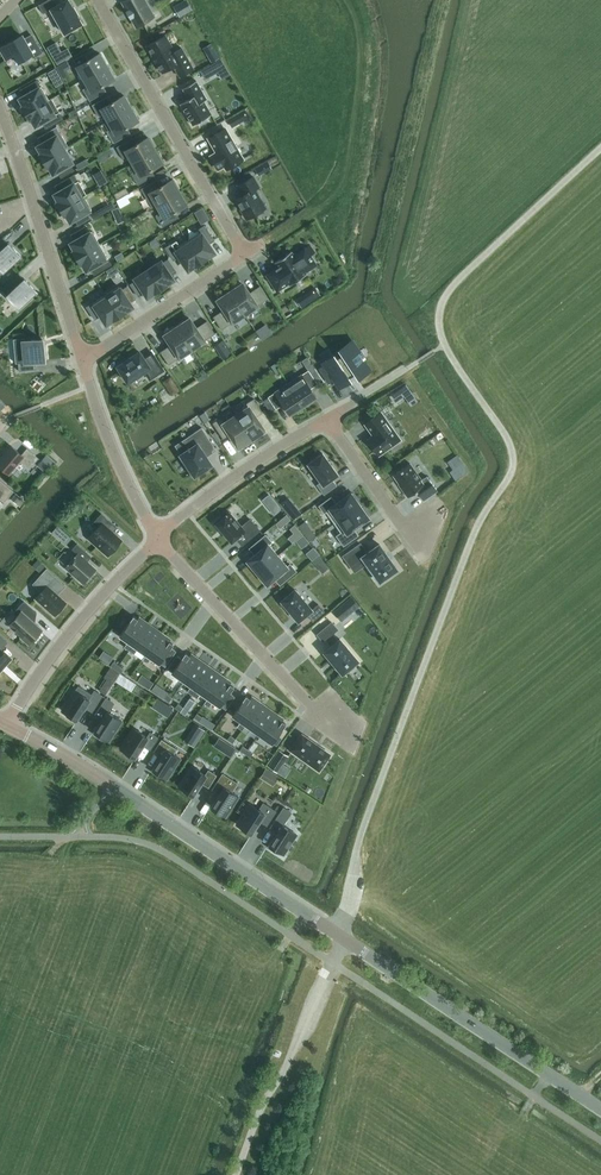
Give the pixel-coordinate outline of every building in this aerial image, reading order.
[(69,0),(65,0),(57,5),(54,0),(47,0),(39,5),(43,13),(51,9),(65,33),(82,23),(77,14),(78,14),(74,7),(73,7),(69,0)] [(122,2),(127,11),(129,14),(131,18),(131,17),(136,26),(154,16),(145,0),(125,0),(122,2)] [(189,4),(176,11),(180,17),(192,10),(189,4)] [(157,62),(162,72),(173,66),(180,76),(194,68),(182,47),(174,52),(165,35),(147,46),(153,55),(152,56),(156,63),(157,62)] [(0,49),(0,54),(5,63),(12,60),(16,68),(18,67),(18,66),(32,59),(33,60),(42,55),(31,36),(22,41),(21,38),(5,46),(0,49)] [(57,42),(48,47),(53,56),(62,51),(57,42)] [(62,51),(53,56),(57,64),(72,55),(69,50),(68,47),(62,51)] [(214,50),(208,53),(213,62),(219,58),(214,50)] [(81,55),(73,59),(84,78),(107,66),(105,62),(106,61),(102,54),(100,55),(99,53),(85,61),(81,55)] [(221,58),(210,65),(215,73),(218,72),(222,79),(231,74),(221,58)] [(57,66),(56,66),(60,73),(67,69),(71,67),(68,63),(67,62),(67,61),(67,60),(57,66)] [(210,65),(203,69),(208,78),(215,73),(210,65)] [(89,86),(83,89),(90,100),(103,93),(103,92),(102,92),(99,88),(100,87),(99,87),(114,78),(113,76),(114,75),(110,68),(108,69),(107,66),(84,78),(89,86)] [(22,106),(26,112),(49,99),(41,86),(37,80),(21,89),(24,96),(20,98),(24,105),(22,106)] [(189,98),(181,103),(193,125),(200,121),(202,124),(207,121),(205,118),(212,114),(204,101),(207,99),(196,80),(183,88),(189,98)] [(92,105),(99,116),(104,113),(109,120),(131,108),(129,104),(130,104),(126,96),(125,97),(123,95),(109,103),(108,103),(105,98),(106,98),(105,97),(92,105)] [(36,125),(42,122),(46,128),(63,118),(59,112),(51,98),(49,99),(26,112),(30,119),(32,118),(36,125)] [(113,128),(107,131),(114,142),(127,135),(127,134),(126,135),(124,130),(124,129),(138,120),(137,118),(138,118),(134,110),(133,111),(131,108),(109,120),(113,128)] [(245,109),(228,119),(232,127),(249,117),(245,109)] [(42,143),(38,146),(42,153),(40,154),(44,160),(64,149),(68,146),(62,135),(61,133),(60,133),(59,131),(57,127),(51,130),(38,137),(42,143)] [(225,128),(209,138),(217,152),(211,156),(218,169),(224,165),(226,168),(243,159),(225,128)] [(130,139),(116,147),(123,158),(127,156),(131,164),(155,150),(153,146),(154,145),(150,138),(149,139),(148,137),(133,145),(130,139)] [(110,147),(97,155),(99,159),(101,162),(109,157),(108,155),(113,152),(110,147)] [(64,149),(44,160),(48,167),(49,166),(53,173),(58,171),(61,177),(74,170),(70,163),(72,162),(64,149)] [(138,185),(151,177),(148,171),(162,162),(161,160),(163,160),(158,152),(157,153),(155,150),(131,164),(135,171),(131,173),(138,185)] [(87,158),(76,164),(79,169),(89,163),(87,158)] [(267,161),(262,164),(266,171),(272,168),(267,161)] [(87,194),(79,180),(78,181),(74,174),(55,185),(59,191),(55,194),(59,201),(57,202),(61,209),(84,196),(87,194)] [(243,194),(236,199),(247,218),(257,213),(257,214),(265,212),(264,209),(265,208),(255,189),(259,186),(253,176),(238,185),(243,194)] [(154,181),(141,188),(152,207),(156,206),(176,193),(179,192),(177,188),(179,188),(174,180),(173,181),(172,179),(157,187),(154,181)] [(123,208),(133,203),(130,197),(132,196),(129,189),(117,194),(123,208)] [(172,213),(187,205),(185,202),(187,202),(182,194),(181,195),(179,192),(176,193),(156,206),(159,213),(156,215),(162,227),(176,219),(172,213)] [(92,209),(84,196),(61,209),(65,215),(66,214),(70,221),(75,219),(78,225),(93,217),(89,211),(92,209)] [(119,207),(112,210),(114,215),(121,212),(119,207)] [(201,261),(214,252),(209,244),(214,240),(205,225),(198,229),(200,232),(188,240),(201,261)] [(100,244),(92,230),(88,233),(84,227),(71,234),(75,240),(71,243),(75,250),(73,251),(77,257),(100,244)] [(0,240),(0,269),(3,272),(21,256),(8,242),(6,244),(2,240),(4,238),(3,237),(0,240)] [(195,265),(201,261),(188,240),(180,245),(176,240),(165,247),(173,260),(179,256),(188,269),(195,265)] [(108,258),(100,244),(77,257),(81,264),(82,263),(86,270),(91,268),(94,274),(111,264),(108,258)] [(278,266),(266,275),(276,291),(289,282),(290,284),(289,284),(290,285),(307,273),(306,273),(305,272),(317,264),(311,255),(315,253),(309,245),(294,255),(291,252),(292,251),(292,250),(274,262),(275,263),(276,262),(278,266)] [(122,252),(115,256),(118,261),(118,262),(125,257),(123,253),(122,252)] [(160,288),(173,279),(171,275),(176,271),(168,259),(162,263),(161,261),(148,270),(160,288)] [(111,270),(116,283),(125,279),(120,266),(111,270)] [(154,292),(160,288),(148,270),(135,278),(136,280),(131,284),(139,296),(145,292),(147,296),(154,292)] [(19,273),(1,289),(2,290),(6,294),(19,308),(37,291),(24,278),(22,280),(18,275),(20,274),(19,273)] [(238,287),(237,285),(229,290),(245,314),(268,298),(260,286),(259,286),(260,287),(249,293),(243,283),(238,287)] [(126,311),(132,306),(130,302),(135,298),(127,286),(121,290),(118,286),(106,294),(119,315),(126,311)] [(315,286),(296,299),(302,308),(321,295),(315,286)] [(214,316),(213,316),(222,329),(245,314),(229,290),(222,295),(223,296),(218,300),(225,310),(214,316)] [(113,319),(119,315),(106,294),(93,303),(87,307),(95,319),(101,315),(107,323),(113,319)] [(185,321),(184,320),(176,325),(192,349),(215,333),(207,321),(206,321),(207,322),(196,328),(190,318),(185,321)] [(161,351),(160,351),(169,364),(192,349),(176,325),(169,330),(170,331),(165,335),(172,345),(161,351)] [(23,339),(14,340),(16,364),(18,363),(19,370),(37,369),(36,360),(44,360),(42,338),(23,340),(23,339)] [(223,340),(214,345),(223,359),(232,354),(223,340)] [(325,364),(319,368),(329,383),(335,379),(340,386),(351,379),(349,377),(354,373),(357,377),(370,368),(363,359),(366,357),(361,350),(359,351),(352,342),(339,350),(341,354),(336,357),(335,355),(324,362),(325,364)] [(145,370),(150,378),(163,370),(154,356),(146,361),(139,351),(131,357),(131,356),(126,360),(118,366),(123,374),(122,375),(126,380),(127,380),(128,382),(145,370)] [(308,370),(289,383),(303,406),(311,401),(310,400),(316,396),(311,388),(317,384),(316,382),(321,378),(314,367),(308,370)] [(269,397),(263,400),(271,412),(276,408),(283,404),(289,414),(295,410),(296,411),(303,406),(289,383),(269,397)] [(397,405),(408,399),(413,407),(420,403),(410,386),(392,397),(397,405)] [(256,417),(263,412),(254,398),(246,403),(248,407),(236,415),(253,440),(260,435),(259,433),(265,430),(256,417)] [(205,411),(200,415),(204,422),(210,419),(205,411)] [(381,412),(365,423),(371,432),(372,431),(374,434),(368,439),(379,455),(400,439),(381,412)] [(213,422),(223,438),(230,434),(239,447),(244,443),(245,445),(253,440),(236,415),(224,423),(220,418),(213,422)] [(188,450),(180,457),(182,459),(180,461),(181,462),(181,461),(189,471),(188,471),(188,472),(190,471),(195,478),(198,476),(199,477),(200,476),(199,475),(204,472),(205,473),(205,472),(204,471),(213,465),(205,455),(215,448),(212,445),(212,444),(200,428),(192,434),(193,434),(182,442),(187,448),(188,450)] [(11,445),(0,459),(0,467),(9,474),(20,461),(30,469),(39,458),(27,448),(22,454),(11,445)] [(338,474),(323,453),(308,463),(321,481),(317,484),(324,494),(337,485),(332,478),(338,474)] [(56,462),(47,454),(39,465),(47,472),(56,462)] [(427,476),(421,480),(410,464),(411,463),(410,463),(393,475),(408,495),(407,496),(407,497),(418,489),(420,492),(419,493),(424,500),(437,490),(427,476)] [(463,463),(450,471),(456,480),(469,471),(463,463)] [(5,502),(14,491),(0,479),(0,498),(5,502)] [(359,501),(353,493),(352,494),(351,493),(336,503),(331,496),(318,505),(324,513),(326,512),(334,523),(360,505),(358,502),(359,501)] [(25,501),(17,494),(12,500),(20,507),(25,501)] [(368,516),(369,515),(363,507),(362,508),(360,505),(334,523),(340,532),(336,535),(343,546),(359,535),(354,528),(369,517),(368,516)] [(89,537),(99,546),(109,555),(122,541),(108,528),(112,523),(102,513),(92,523),(97,528),(89,537)] [(220,517),(213,523),(219,530),(221,529),(232,542),(236,538),(242,545),(260,530),(250,519),(241,526),(229,513),(222,519),(220,517)] [(287,514),(276,523),(280,528),(291,519),(287,514)] [(58,525),(52,532),(58,538),(64,531),(58,525)] [(312,529),(305,534),(310,540),(316,535),(312,529)] [(260,551),(248,561),(258,572),(278,555),(268,544),(271,541),(266,534),(254,544),(260,551)] [(303,534),(296,541),(302,548),(309,542),(303,534)] [(77,553),(66,566),(84,583),(96,570),(83,558),(88,553),(77,543),(72,549),(77,553)] [(360,543),(343,556),(350,566),(362,557),(380,582),(398,569),(391,560),(392,560),(391,558),(390,559),(387,555),(388,554),(387,553),(386,553),(380,544),(367,553),(360,543)] [(278,555),(258,572),(267,584),(278,575),(279,574),(285,580),(296,571),(290,564),(287,567),(278,555)] [(38,558),(32,565),(39,571),(45,565),(38,558)] [(321,559),(317,563),(326,573),(331,569),(321,559)] [(41,591),(35,598),(55,615),(67,602),(58,594),(66,585),(47,568),(33,583),(41,591)] [(295,589),(281,600),(283,602),(281,604),(286,610),(288,608),(298,621),(307,614),(313,621),(324,611),(318,604),(312,609),(295,589)] [(20,637),(29,644),(42,629),(31,619),(37,613),(24,601),(14,612),(17,616),(9,625),(22,636),(20,637)] [(340,606),(333,611),(341,620),(348,615),(348,614),(341,605),(340,606)] [(147,625),(134,616),(120,635),(128,640),(124,646),(129,650),(147,625)] [(332,622),(317,634),(323,641),(326,639),(331,646),(324,651),(342,673),(347,670),(348,672),(356,666),(354,664),(358,660),(340,638),(338,640),(332,634),(338,629),(332,622)] [(160,634),(147,625),(129,650),(134,653),(138,647),(147,653),(160,634)] [(174,644),(160,634),(147,653),(142,659),(147,663),(152,657),(165,666),(171,658),(166,655),(174,644)] [(0,636),(0,672),(1,672),(12,659),(2,650),(8,643),(0,636)] [(182,658),(177,655),(167,668),(185,680),(198,661),(186,652),(182,658)] [(210,669),(198,661),(185,680),(196,688),(210,669)] [(119,665),(116,669),(121,673),(124,669),(120,666),(119,665)] [(196,688),(201,692),(197,698),(204,703),(209,697),(222,678),(210,669),(196,688)] [(234,687),(222,678),(209,697),(226,709),(235,696),(230,692),(234,687)] [(107,679),(100,690),(106,694),(113,682),(107,679)] [(149,679),(145,686),(149,689),(154,682),(149,679)] [(78,685),(62,710),(68,714),(66,716),(75,721),(85,706),(92,711),(102,695),(95,691),(92,694),(78,685)] [(167,694),(164,698),(169,702),(172,697),(167,694)] [(246,695),(233,714),(241,720),(237,726),(242,730),(246,724),(259,705),(246,695)] [(103,718),(93,733),(102,739),(103,737),(109,741),(122,720),(108,711),(114,703),(106,698),(96,714),(103,718)] [(178,703),(175,708),(180,711),(183,707),(178,703)] [(167,704),(161,712),(168,717),(173,708),(167,704)] [(273,714),(259,705),(246,724),(259,733),(273,714)] [(197,713),(194,718),(199,721),(203,717),(197,713)] [(286,723),(273,714),(259,733),(277,745),(282,737),(278,735),(286,723)] [(195,724),(185,740),(195,746),(205,730),(195,724)] [(134,728),(120,748),(126,752),(125,754),(133,759),(143,744),(150,749),(158,737),(150,732),(147,737),(134,728)] [(302,734),(291,749),(319,769),(330,754),(302,734)] [(161,756),(152,771),(160,777),(161,775),(167,778),(180,758),(174,754),(177,749),(169,744),(162,740),(154,751),(161,756)] [(229,743),(223,752),(230,756),(236,748),(229,743)] [(279,750),(268,766),(278,772),(283,764),(289,756),(279,750)] [(192,766),(179,786),(184,790),(183,792),(191,797),(201,783),(208,788),(216,775),(209,770),(206,775),(192,766)] [(220,794),(210,809),(218,815),(220,813),(225,816),(238,796),(232,792),(238,783),(230,778),(223,774),(213,789),(220,794)] [(250,804),(237,824),(242,827),(241,829),(250,835),(260,820),(267,825),(276,811),(268,806),(269,806),(263,803),(259,809),(250,804)] [(278,832),(268,847),(277,853),(278,851),(283,854),(297,834),(283,825),(291,812),(284,808),(271,827),(278,832)]
